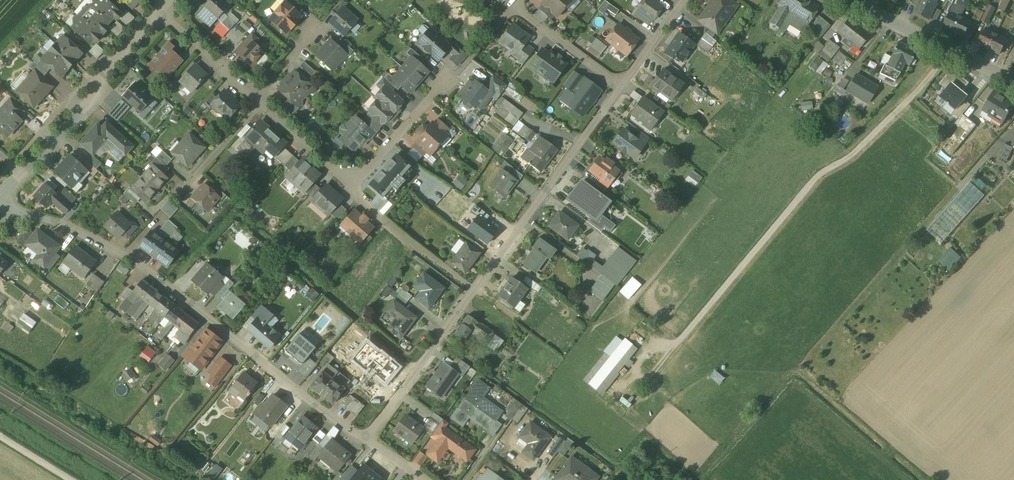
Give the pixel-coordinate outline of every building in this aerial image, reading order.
[(106,32),(109,29),(106,26),(113,18),(117,21),(122,15),(106,0),(86,0),(85,2),(84,2),(85,2),(80,8),(106,32)] [(124,0),(134,9),(142,1),(141,0),(124,0)] [(222,0),(210,0),(203,7),(197,15),(210,27),(229,6),(222,0)] [(296,0),(283,0),(286,3),(297,12),(303,5),(296,0)] [(345,0),(342,0),(331,12),(335,16),(342,8),(343,8),(348,3),(345,0)] [(557,0),(545,0),(542,4),(555,15),(557,18),(566,8),(557,0)] [(642,0),(640,3),(641,8),(635,16),(642,21),(646,15),(653,20),(663,7),(655,2),(652,0),(644,0),(642,0)] [(699,20),(717,33),(737,5),(731,1),(727,7),(717,0),(714,0),(699,20)] [(779,4),(781,6),(771,23),(779,28),(784,21),(803,33),(817,9),(808,3),(810,0),(781,0),(779,4)] [(915,4),(918,5),(915,12),(929,19),(937,3),(932,0),(917,0),(915,4)] [(1000,6),(1005,9),(1010,0),(1003,0),(1000,6)] [(605,1),(598,10),(603,14),(606,9),(610,4),(605,1)] [(297,12),(286,3),(282,8),(281,7),(270,19),(286,33),(291,28),(292,28),(297,22),(296,21),(301,16),(297,12)] [(619,11),(610,4),(606,9),(616,16),(619,11)] [(555,15),(543,5),(539,9),(551,20),(555,15)] [(954,32),(962,17),(965,10),(954,5),(943,27),(954,32)] [(990,5),(982,21),(988,24),(996,8),(990,5)] [(106,32),(80,8),(75,12),(80,17),(79,18),(76,18),(73,15),(66,23),(73,29),(89,44),(93,41),(96,44),(101,37),(98,34),(100,32),(104,35),(106,32)] [(343,8),(342,8),(335,16),(330,22),(345,35),(357,21),(343,8)] [(936,8),(931,19),(937,21),(941,11),(936,8)] [(979,10),(975,19),(980,22),(984,13),(979,10)] [(121,18),(127,25),(135,17),(129,11),(121,18)] [(646,15),(642,21),(649,26),(653,20),(646,15)] [(818,16),(811,29),(814,32),(824,21),(818,16)] [(235,24),(227,17),(221,23),(229,30),(235,24)] [(962,17),(954,32),(965,37),(972,22),(962,17)] [(849,18),(838,33),(859,48),(870,34),(849,18)] [(824,21),(814,32),(821,37),(830,26),(824,21)] [(112,30),(116,33),(118,31),(121,32),(125,27),(118,22),(112,30)] [(530,38),(512,25),(500,42),(506,47),(508,46),(518,54),(521,56),(517,61),(523,65),(533,50),(525,45),(530,38)] [(638,40),(618,25),(606,40),(627,56),(638,40)] [(996,34),(986,29),(979,44),(989,49),(997,34),(996,34)] [(450,47),(431,30),(419,43),(423,47),(424,51),(427,54),(430,54),(438,60),(450,47)] [(77,41),(67,32),(63,36),(73,45),(77,41)] [(259,40),(251,33),(243,42),(248,46),(251,42),(255,45),(259,40)] [(694,44),(679,33),(664,54),(672,60),(674,57),(681,62),(694,44)] [(716,41),(705,33),(701,39),(712,47),(716,41)] [(1008,39),(997,34),(989,49),(1000,54),(1008,39)] [(73,45),(63,36),(56,44),(75,62),(82,54),(73,45)] [(354,51),(340,39),(335,45),(347,55),(346,55),(348,57),(354,51)] [(607,47),(596,39),(595,40),(592,44),(590,46),(601,55),(607,47)] [(712,47),(701,39),(697,45),(708,53),(712,47)] [(335,45),(330,40),(317,56),(331,68),(339,59),(341,61),(346,55),(347,55),(335,45)] [(829,40),(821,51),(831,59),(839,48),(829,40)] [(255,45),(251,42),(248,46),(239,55),(253,67),(265,54),(264,53),(264,51),(261,48),(258,48),(255,45)] [(916,51),(899,42),(887,66),(900,72),(904,64),(909,66),(916,51)] [(75,62),(56,44),(49,52),(68,70),(75,62)] [(467,56),(455,45),(450,51),(454,55),(450,60),(458,66),(467,56)] [(158,55),(174,69),(182,61),(169,49),(163,55),(160,52),(158,55)] [(424,61),(411,49),(407,54),(412,58),(420,65),(424,61)] [(542,49),(531,64),(537,68),(548,54),(542,49)] [(839,50),(832,58),(840,65),(847,57),(839,50)] [(68,70),(49,52),(42,60),(51,69),(61,78),(68,70)] [(566,65),(549,52),(548,54),(537,68),(536,70),(553,83),(566,65)] [(174,69),(158,55),(156,57),(158,60),(153,66),(166,78),(174,69)] [(820,73),(828,62),(816,55),(809,66),(820,73)] [(420,65),(412,58),(403,68),(419,82),(428,72),(420,65)] [(51,69),(42,60),(38,65),(47,73),(51,69)] [(38,65),(34,61),(29,67),(35,72),(43,78),(47,73),(38,65)] [(316,72),(304,62),(299,67),(312,77),(316,72)] [(194,66),(181,81),(193,92),(206,77),(194,66)] [(419,82),(403,68),(394,78),(394,79),(402,86),(409,93),(419,82)] [(970,83),(952,69),(940,84),(947,90),(941,97),(947,102),(947,103),(950,106),(950,105),(956,110),(965,100),(968,96),(962,92),(970,83)] [(657,78),(677,93),(683,85),(663,70),(657,78)] [(888,71),(883,81),(894,86),(899,76),(888,71)] [(35,72),(17,92),(22,96),(22,99),(25,101),(28,101),(34,107),(52,87),(43,78),(35,72)] [(316,90),(295,72),(291,76),(292,78),(288,82),(305,97),(308,93),(312,93),(313,93),(316,90)] [(563,86),(568,90),(563,96),(571,102),(568,106),(582,117),(602,91),(584,78),(583,79),(574,72),(563,86)] [(394,78),(389,74),(384,79),(395,88),(398,90),(402,86),(394,79),(394,78)] [(493,75),(483,88),(475,82),(473,84),(470,82),(461,95),(463,97),(462,99),(465,101),(463,103),(463,105),(469,109),(471,109),(472,107),(475,109),(479,104),(484,108),(495,92),(500,95),(507,86),(493,75)] [(856,75),(846,91),(868,104),(878,87),(856,75)] [(844,88),(848,79),(842,76),(835,90),(843,95),(846,89),(844,88)] [(677,93),(657,78),(650,88),(658,93),(659,91),(672,101),(677,93)] [(395,88),(384,79),(378,86),(383,90),(385,87),(391,92),(395,88)] [(305,97),(288,82),(284,86),(282,86),(279,90),(288,99),(299,109),(302,106),(302,105),(302,101),(305,97)] [(135,83),(123,97),(141,112),(146,106),(148,107),(153,101),(145,93),(146,92),(135,83)] [(391,92),(385,87),(383,90),(376,97),(374,96),(374,97),(395,116),(399,112),(399,107),(402,105),(402,102),(391,92)] [(707,95),(698,88),(694,93),(703,99),(707,95)] [(994,91),(983,110),(984,110),(994,117),(993,118),(1003,124),(1013,105),(1013,103),(994,91)] [(239,107),(223,92),(218,97),(212,104),(214,105),(228,119),(239,107)] [(213,93),(204,103),(210,109),(214,105),(212,104),(218,97),(213,93)] [(395,116),(374,97),(373,97),(378,100),(369,110),(370,112),(382,123),(385,123),(388,120),(392,120),(395,116)] [(663,113),(642,98),(631,114),(643,123),(642,125),(650,131),(663,113)] [(20,108),(11,99),(4,106),(8,109),(14,115),(14,114),(20,108)] [(121,99),(112,109),(121,117),(130,107),(121,99)] [(299,109),(288,99),(282,106),(293,116),(299,109)] [(505,100),(502,103),(496,112),(513,126),(518,120),(510,114),(515,107),(505,100)] [(812,100),(801,101),(802,109),(813,109),(812,100)] [(965,100),(956,110),(953,114),(959,119),(971,105),(965,100)] [(523,113),(515,107),(510,114),(518,120),(523,113)] [(0,118),(0,131),(1,131),(7,136),(21,121),(14,114),(14,115),(8,109),(0,118)] [(994,117),(984,110),(981,116),(1000,128),(1003,124),(993,118),(994,117)] [(976,125),(963,115),(955,125),(960,128),(968,135),(976,125)] [(355,117),(348,125),(344,126),(341,129),(341,132),(349,139),(349,140),(345,144),(351,150),(355,149),(363,140),(365,143),(368,140),(357,130),(362,123),(355,117)] [(379,129),(367,118),(362,123),(357,130),(368,140),(369,141),(379,129)] [(450,129),(438,119),(434,123),(446,134),(450,129)] [(285,144),(260,122),(253,130),(252,129),(251,130),(252,131),(247,137),(236,149),(246,158),(252,151),(248,147),(252,142),(272,159),(274,157),(283,147),(285,144)] [(433,122),(428,128),(423,124),(419,128),(440,146),(448,136),(446,134),(434,123),(433,122)] [(525,126),(519,122),(513,130),(518,134),(525,126)] [(105,132),(97,126),(81,143),(93,154),(95,153),(100,157),(107,151),(119,162),(125,155),(132,147),(110,127),(105,132)] [(525,126),(518,134),(523,137),(529,129),(525,126)] [(440,146),(419,128),(416,132),(420,136),(415,142),(417,143),(427,152),(431,156),(440,146)] [(968,135),(960,128),(944,148),(952,155),(968,135)] [(529,129),(523,137),(530,142),(536,134),(529,129)] [(518,134),(513,130),(510,134),(528,146),(530,142),(523,137),(518,134)] [(635,139),(623,130),(613,143),(619,147),(618,149),(626,155),(627,153),(635,158),(644,145),(635,139)] [(649,138),(641,132),(635,139),(644,145),(649,138)] [(503,133),(491,148),(501,156),(513,141),(503,133)] [(205,148),(189,134),(172,153),(188,167),(205,148)] [(557,150),(536,134),(530,142),(533,145),(529,150),(528,149),(521,158),(528,164),(529,165),(529,164),(529,165),(530,164),(540,172),(557,150)] [(427,152),(417,143),(413,147),(423,156),(427,152)] [(1013,148),(1005,144),(999,158),(1007,162),(1013,148)] [(283,147),(274,157),(284,166),(293,156),(283,147)] [(395,150),(367,183),(383,197),(392,186),(397,190),(408,177),(405,175),(413,165),(395,150)] [(172,160),(162,151),(156,157),(166,166),(172,160)] [(82,165),(70,155),(54,173),(72,188),(71,187),(77,181),(77,182),(78,181),(87,171),(87,170),(82,165)] [(101,164),(91,155),(86,160),(96,169),(101,164)] [(299,161),(293,156),(284,166),(290,171),(299,161)] [(166,166),(156,157),(150,164),(152,166),(153,165),(161,173),(166,166)] [(604,162),(599,158),(590,171),(601,179),(609,185),(614,178),(617,180),(622,174),(611,167),(613,164),(606,159),(604,162)] [(96,169),(86,160),(82,165),(87,170),(87,171),(91,174),(96,169)] [(303,160),(288,177),(301,188),(308,180),(312,183),(318,176),(310,169),(311,168),(303,160)] [(161,173),(153,165),(152,166),(142,177),(156,191),(167,179),(161,173)] [(509,175),(507,173),(506,174),(502,170),(490,186),(498,192),(498,191),(500,189),(507,194),(516,182),(518,183),(523,176),(512,167),(511,168),(513,169),(509,175)] [(687,180),(697,185),(702,175),(691,170),(687,180)] [(453,182),(461,189),(468,181),(460,174),(453,182)] [(156,191),(142,177),(132,189),(131,189),(139,197),(146,202),(156,191)] [(57,187),(49,179),(45,184),(54,191),(57,187)] [(609,185),(601,179),(596,185),(604,191),(609,185)] [(82,185),(78,181),(77,182),(77,181),(71,187),(72,188),(76,192),(82,185)] [(604,198),(581,182),(568,199),(591,216),(596,220),(599,215),(602,211),(601,210),(601,211),(599,209),(606,201),(603,199),(604,198)] [(970,182),(927,230),(942,243),(985,195),(970,182)] [(45,184),(33,197),(47,209),(52,203),(65,214),(71,207),(70,206),(58,195),(54,191),(45,184)] [(204,184),(192,198),(207,211),(219,198),(209,188),(204,184)] [(226,196),(213,184),(209,188),(219,198),(222,201),(226,196)] [(325,186),(312,200),(329,215),(330,213),(339,203),(340,202),(336,198),(337,196),(325,186)] [(139,197),(131,189),(132,189),(130,187),(124,194),(133,203),(139,197)] [(76,199),(65,188),(58,195),(70,206),(76,199)] [(169,200),(161,209),(171,218),(179,209),(169,200)] [(346,210),(339,203),(330,213),(338,220),(346,210)] [(361,218),(354,211),(341,225),(360,242),(361,242),(368,234),(373,228),(366,222),(367,221),(362,216),(361,218)] [(117,213),(105,226),(112,232),(114,231),(120,236),(122,235),(131,225),(130,224),(117,213)] [(577,226),(559,213),(549,226),(565,238),(570,231),(572,233),(577,226)] [(596,220),(591,216),(587,222),(601,232),(605,227),(610,231),(614,226),(599,215),(596,220)] [(169,220),(160,230),(169,238),(178,228),(169,220)] [(133,221),(130,224),(131,225),(122,235),(128,240),(139,226),(133,221)] [(29,229),(18,243),(24,248),(27,245),(27,244),(35,234),(29,229)] [(49,239),(38,230),(35,234),(27,244),(27,245),(40,254),(35,261),(44,268),(60,247),(53,242),(53,243),(48,239),(49,239)] [(179,252),(151,231),(145,238),(139,246),(168,267),(174,260),(173,259),(179,252)] [(360,242),(355,248),(360,252),(372,238),(368,234),(361,242),(360,242)] [(539,240),(533,248),(534,249),(523,264),(535,272),(546,257),(548,259),(554,251),(539,240)] [(472,247),(466,242),(451,263),(465,274),(481,253),(472,247)] [(484,249),(475,242),(472,247),(481,253),(484,249)] [(96,262),(76,246),(63,263),(84,278),(96,262)] [(952,246),(940,258),(949,268),(962,257),(952,246)] [(618,247),(602,267),(606,270),(602,276),(614,284),(616,286),(636,261),(618,247)] [(586,251),(582,248),(576,256),(588,265),(593,260),(596,256),(588,250),(586,251)] [(602,267),(593,260),(588,265),(601,275),(602,276),(606,270),(602,267)] [(223,277),(207,264),(192,281),(193,282),(195,280),(209,292),(207,294),(208,294),(210,291),(219,281),(223,277)] [(444,288),(424,273),(417,281),(425,287),(415,299),(429,309),(444,288)] [(105,282),(94,274),(87,285),(97,293),(105,282)] [(602,276),(601,275),(590,291),(602,300),(614,284),(602,276)] [(542,288),(527,276),(522,282),(538,293),(542,288)] [(633,276),(620,290),(629,299),(642,284),(633,276)] [(512,278),(498,297),(513,308),(527,289),(512,278)] [(153,289),(142,280),(134,292),(133,292),(140,298),(127,313),(132,317),(144,301),(153,289)] [(234,284),(229,280),(224,286),(228,290),(234,284)] [(219,281),(210,291),(215,296),(224,286),(219,281)] [(307,283),(301,290),(313,301),(319,294),(307,283)] [(224,286),(215,296),(220,300),(228,290),(224,286)] [(400,287),(396,292),(399,294),(408,301),(412,296),(400,287)] [(129,288),(121,298),(126,301),(133,292),(134,292),(129,288)] [(164,297),(153,289),(144,301),(148,304),(155,310),(164,297)] [(246,305),(231,292),(218,307),(233,320),(246,305)] [(399,294),(395,299),(404,306),(408,301),(399,294)] [(164,297),(155,310),(162,315),(165,317),(174,305),(164,297)] [(144,301),(132,317),(136,320),(148,304),(144,301)] [(417,318),(394,301),(387,309),(397,317),(388,329),(401,339),(417,318)] [(183,313),(174,305),(165,317),(170,321),(158,337),(161,339),(162,340),(162,339),(163,340),(174,325),(183,313)] [(261,306),(252,316),(257,320),(265,310),(261,306)] [(162,315),(155,310),(150,315),(157,321),(162,315)] [(273,317),(265,310),(257,320),(248,330),(255,337),(257,335),(271,347),(280,336),(266,324),(273,317)] [(199,325),(183,313),(174,325),(180,330),(177,334),(180,337),(178,339),(184,344),(183,344),(184,345),(199,325)] [(468,315),(450,339),(461,347),(473,330),(484,339),(490,331),(472,318),(474,316),(470,314),(468,316),(468,315)] [(157,321),(150,315),(146,321),(153,326),(157,321)] [(31,330),(18,321),(14,326),(27,336),(31,330)] [(156,335),(164,327),(162,324),(153,332),(156,335)] [(13,334),(17,329),(14,326),(12,325),(8,330),(13,334)] [(207,330),(195,346),(191,343),(182,355),(201,370),(210,358),(222,342),(207,330)] [(490,331),(484,339),(488,341),(493,334),(490,331)] [(292,333),(283,343),(288,347),(297,337),(292,333)] [(299,334),(297,337),(288,347),(285,351),(302,365),(316,348),(299,334)] [(611,357),(589,384),(595,389),(632,344),(625,339),(611,357)] [(486,344),(481,352),(485,355),(491,348),(486,344)] [(155,353),(148,348),(142,356),(148,361),(155,353)] [(328,353),(319,362),(326,368),(328,365),(334,358),(328,353)] [(396,368),(379,353),(368,367),(376,373),(374,375),(384,383),(396,368)] [(608,354),(586,382),(589,384),(611,357),(608,354)] [(174,361),(167,355),(159,365),(166,370),(174,361)] [(231,366),(221,359),(210,373),(220,380),(231,366)] [(444,363),(426,387),(441,398),(441,397),(440,397),(447,387),(448,388),(458,374),(451,368),(444,363)] [(466,372),(454,363),(451,368),(458,374),(463,377),(466,372)] [(328,365),(326,368),(310,387),(333,404),(348,385),(350,382),(350,381),(328,365)] [(131,367),(122,373),(128,380),(136,374),(131,367)] [(243,373),(228,392),(236,398),(240,393),(247,398),(250,394),(249,394),(257,384),(243,373)] [(355,375),(350,381),(350,382),(348,385),(354,390),(361,381),(355,375)] [(479,380),(465,399),(496,421),(502,412),(482,397),(489,388),(479,380)] [(260,393),(253,402),(258,406),(265,397),(260,393)] [(273,395),(262,409),(259,407),(253,414),(270,427),(287,406),(273,395)] [(365,406),(350,395),(343,405),(357,416),(365,406)] [(496,421),(465,399),(451,418),(462,426),(468,417),(488,431),(496,421)] [(519,410),(511,404),(507,409),(509,411),(506,416),(511,421),(512,420),(519,410)] [(288,406),(282,416),(286,418),(291,409),(288,406)] [(519,410),(512,420),(517,423),(524,413),(519,410)] [(443,420),(433,413),(429,418),(439,425),(443,420)] [(423,428),(406,416),(396,429),(407,437),(405,439),(412,443),(423,428)] [(303,417),(286,438),(293,444),(295,442),(302,447),(317,428),(303,417)] [(439,425),(432,435),(437,439),(445,428),(448,423),(443,420),(439,425)] [(501,425),(496,421),(488,431),(487,433),(492,437),(501,425)] [(530,423),(520,437),(529,444),(523,453),(533,460),(550,437),(530,423)] [(285,425),(277,435),(281,439),(290,428),(285,425)] [(339,431),(334,426),(326,435),(327,436),(331,439),(333,441),(339,431)] [(437,439),(426,455),(437,463),(449,446),(468,459),(475,450),(445,428),(437,439)] [(327,436),(319,445),(324,448),(331,439),(327,436)] [(560,437),(548,454),(554,458),(558,452),(566,441),(560,437)] [(324,448),(318,456),(338,472),(351,456),(333,441),(331,439),(324,448)] [(566,441),(558,452),(564,456),(572,444),(567,440),(566,441)] [(564,456),(558,452),(554,458),(559,462),(564,456)] [(571,458),(556,479),(596,479),(598,477),(571,458)] [(203,473),(213,479),(214,479),(223,468),(212,460),(203,473)] [(364,466),(365,465),(364,465),(353,479),(352,479),(380,479),(381,479),(380,478),(380,479),(364,466)] [(487,470),(480,479),(478,478),(477,479),(501,479),(487,470)]
